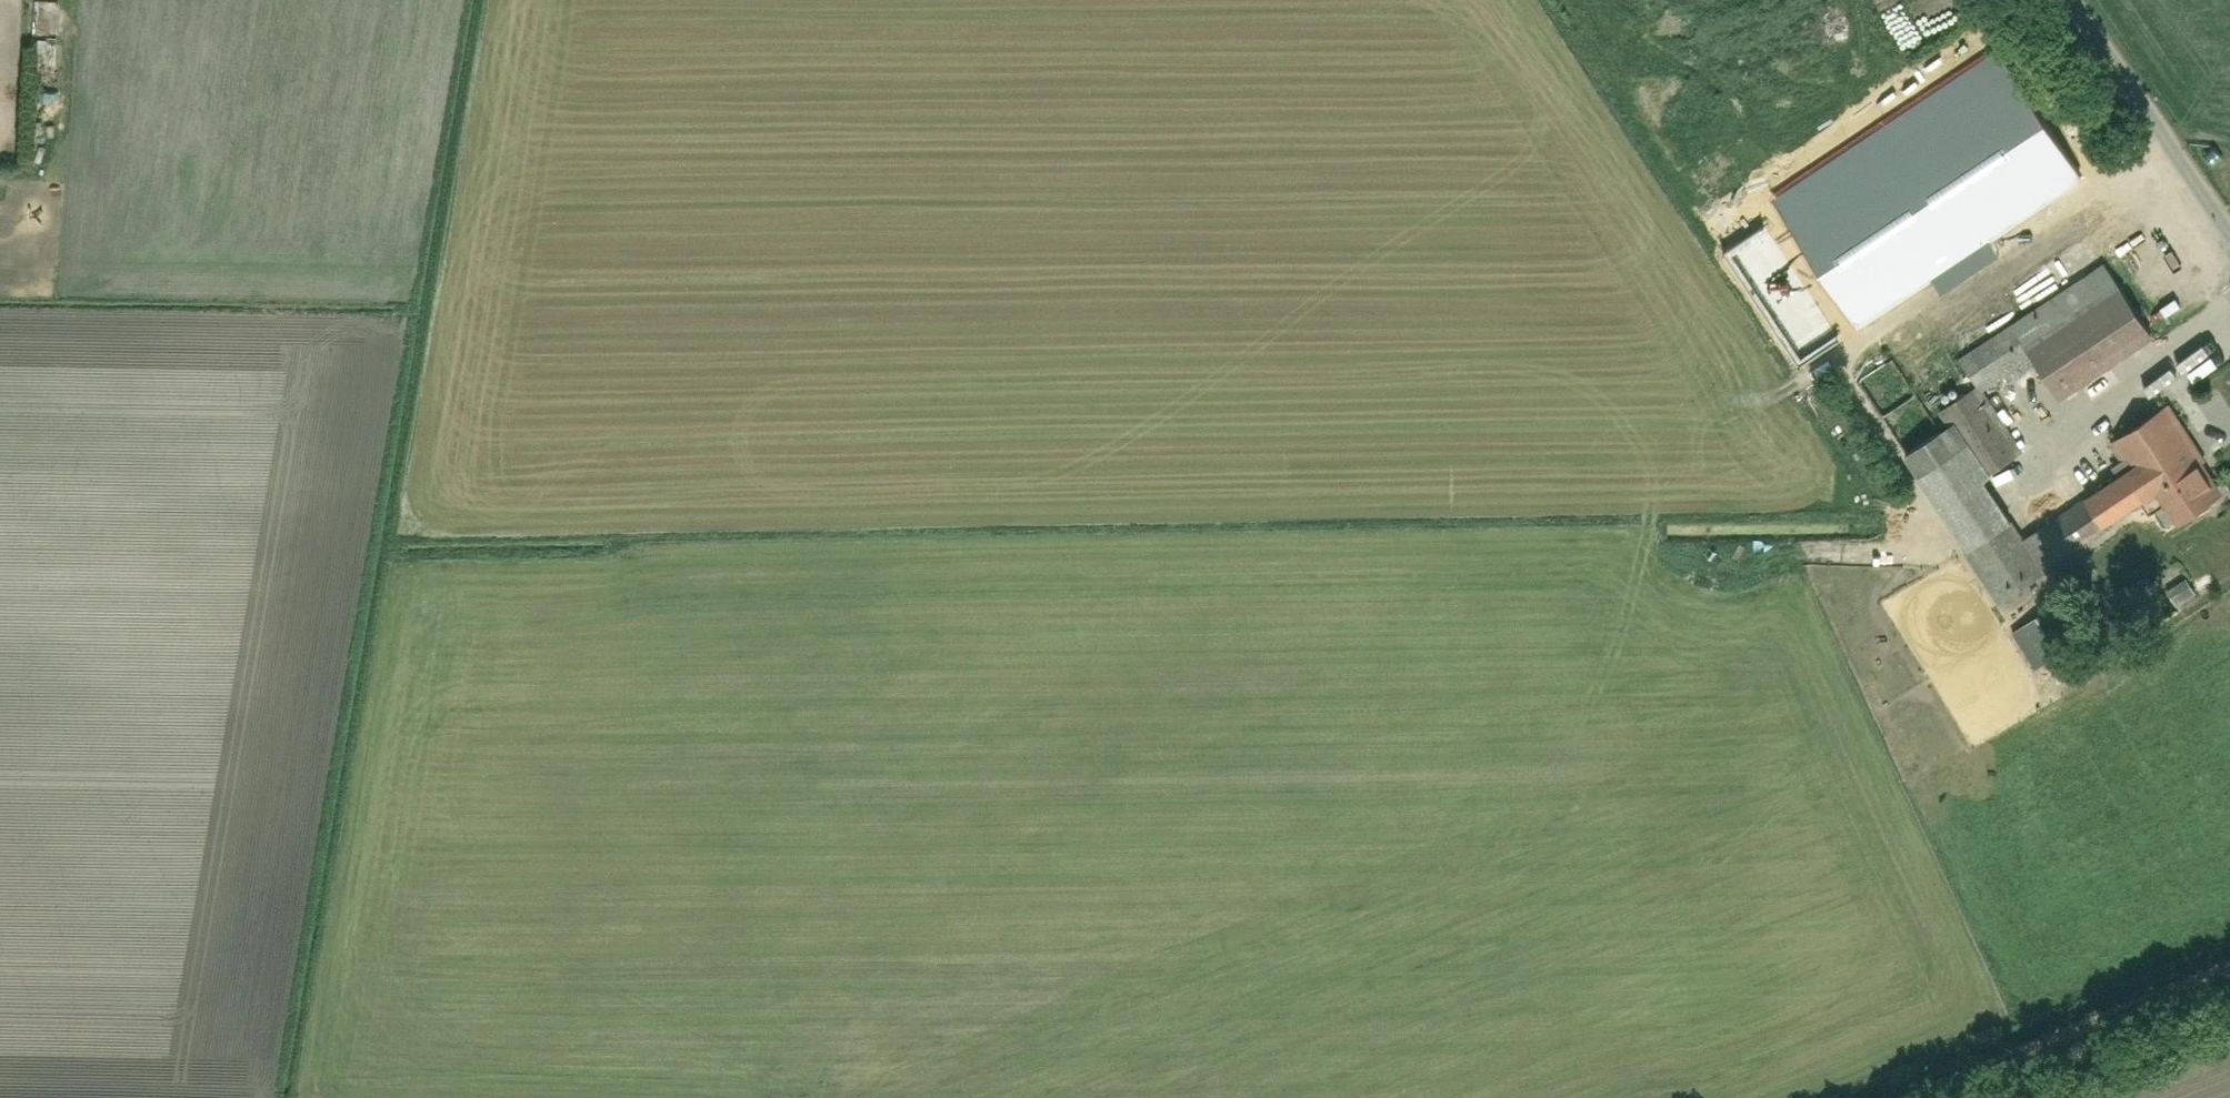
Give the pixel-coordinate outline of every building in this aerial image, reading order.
[(1999,604),(2103,535),(2081,502),(2022,541),(1983,483),(2026,454),(1983,391),(2003,377),(2010,387),(2034,371),(2056,403),(2158,334),(2108,261),(1955,363),(1974,391),(1937,415),(1947,429),(1902,459),(1999,604)] [(2127,471),(2081,502),(2103,535),(2153,502),(2173,532),(2227,497),(2167,408),(2110,447),(2127,471)]
